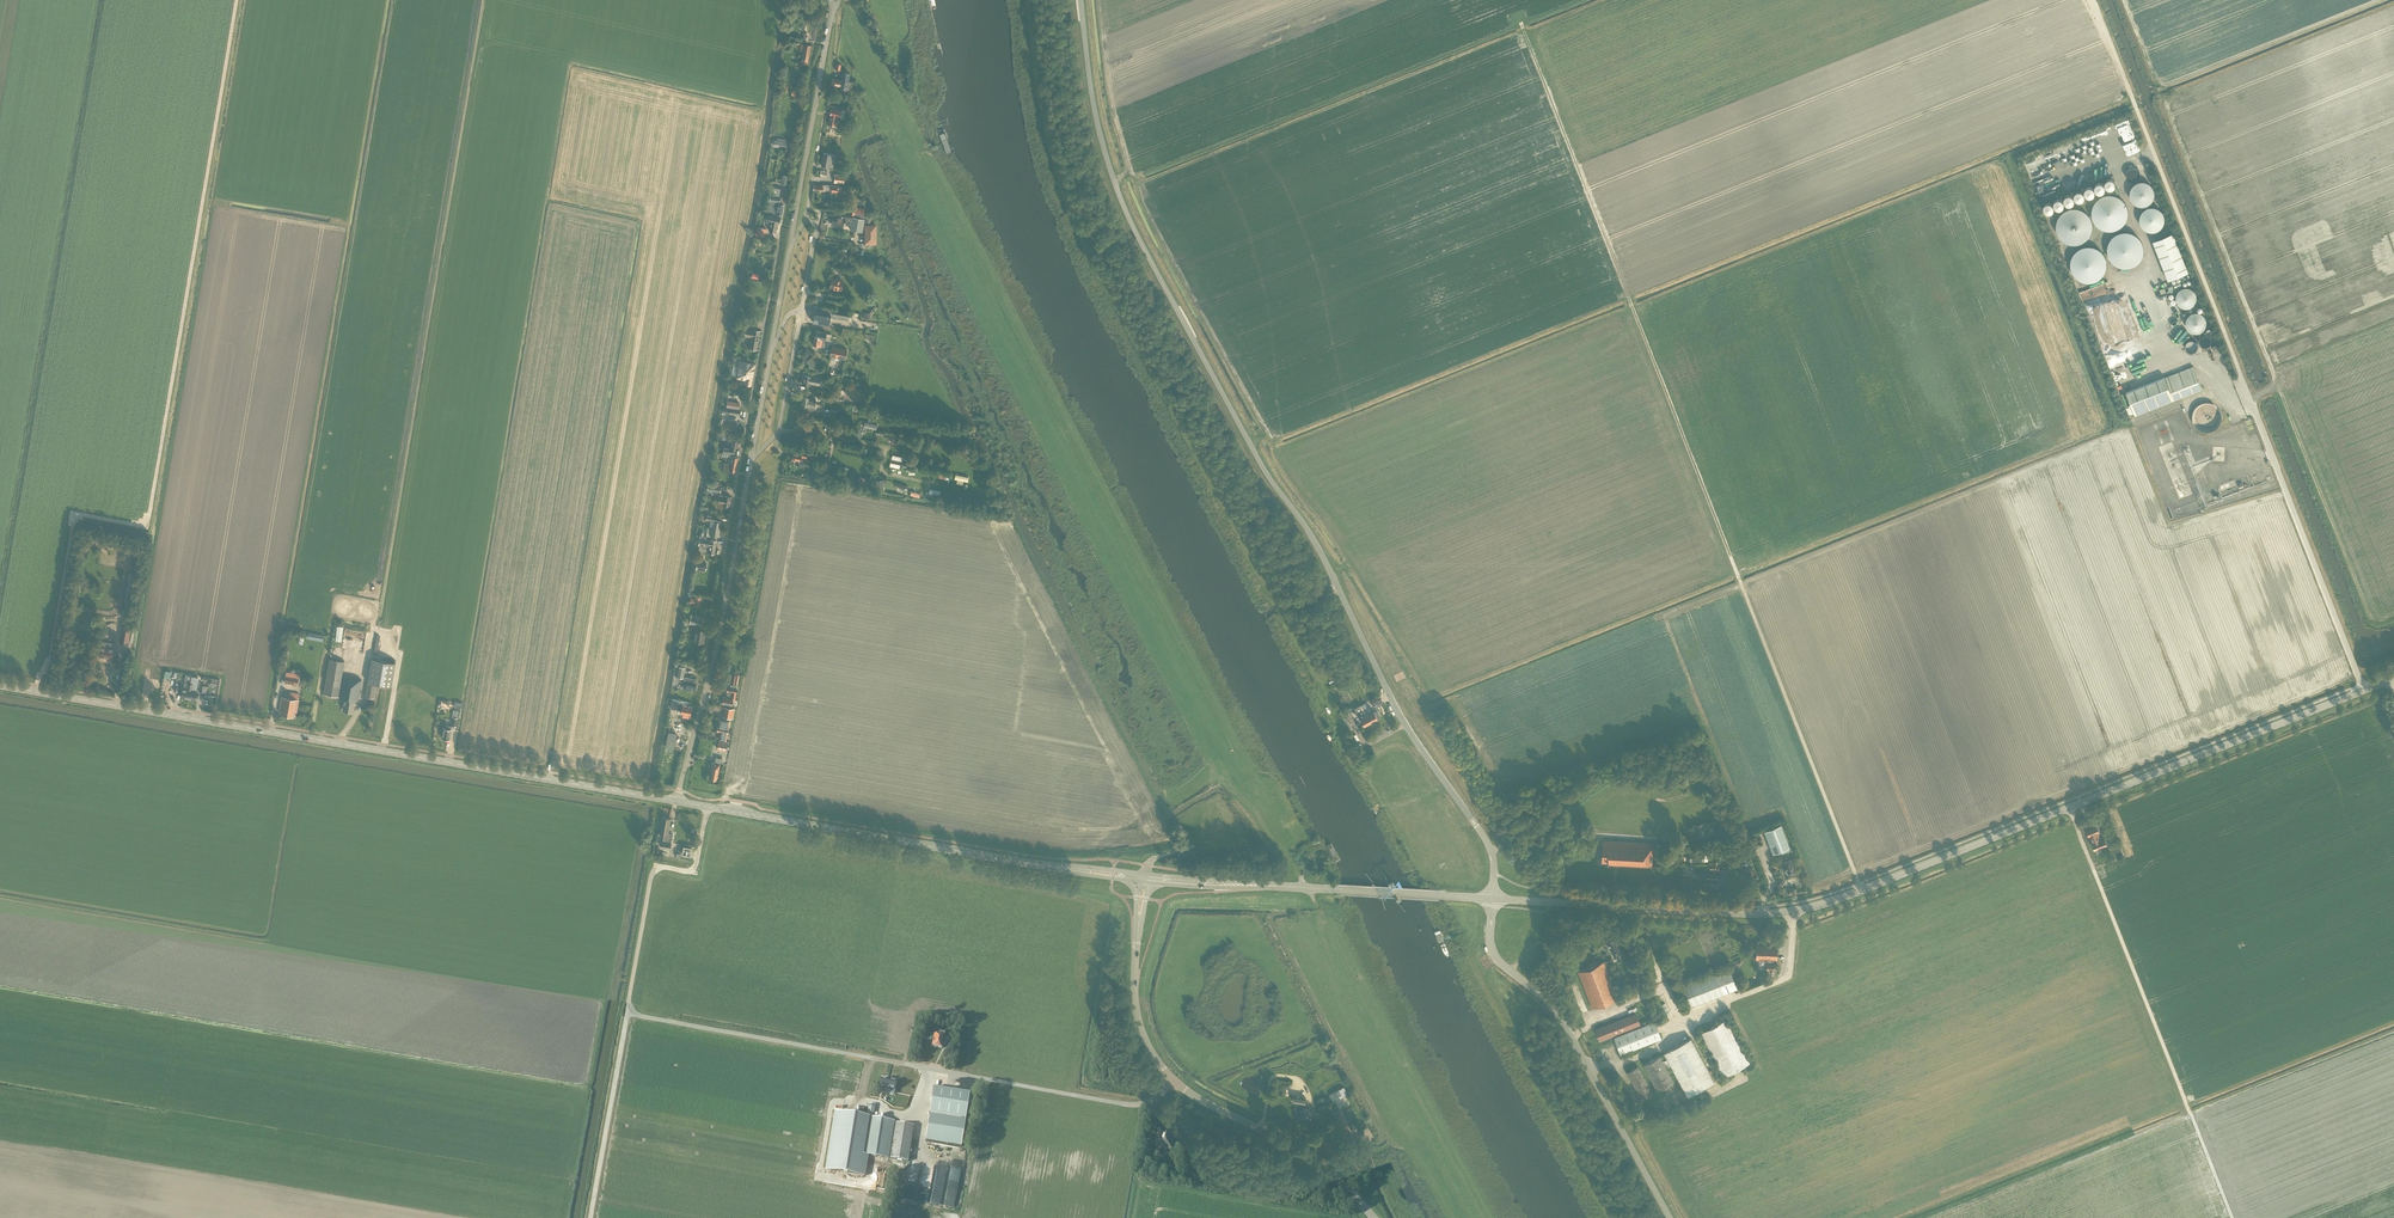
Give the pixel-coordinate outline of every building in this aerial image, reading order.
[(800,36),(813,38),(815,24),(813,23),(812,21),(808,22),(807,20),(799,23),(799,25),(796,26),(798,35),(800,35),(800,36)] [(803,53),(809,55),(811,45),(801,43),(800,50),(803,51),(803,53)] [(807,64),(809,55),(803,53),(801,63),(807,64)] [(847,88),(850,73),(843,72),(841,80),(833,78),(832,85),(840,86),(840,87),(847,88)] [(841,110),(832,109),(829,124),(830,125),(829,127),(835,128),(837,116),(840,117),(840,114),(844,114),(845,111),(841,110)] [(2118,128),(2122,127),(2121,125),(2127,124),(2125,118),(2116,121),(2118,128)] [(953,151),(945,128),(938,131),(947,153),(951,152),(953,151)] [(2127,140),(2130,139),(2134,149),(2137,148),(2131,134),(2126,136),(2127,140)] [(780,140),(780,146),(786,146),(785,151),(790,151),(791,142),(780,140)] [(822,165),(829,167),(833,167),(834,161),(833,161),(833,155),(824,153),(823,156),(822,165)] [(834,182),(844,183),(844,175),(835,174),(834,182)] [(2108,188),(2110,188),(2113,188),(2114,186),(2115,184),(2115,182),(2114,180),(2112,178),(2110,178),(2107,179),(2106,180),(2105,182),(2105,185),(2106,187),(2108,188)] [(2098,192),(2100,193),(2103,192),(2104,190),(2105,188),(2105,186),(2103,184),(2102,183),(2099,182),(2097,183),(2096,185),(2095,187),(2095,189),(2096,191),(2098,192)] [(2141,206),(2142,206),(2143,206),(2144,205),(2145,205),(2146,205),(2147,205),(2148,204),(2149,204),(2150,203),(2150,202),(2151,201),(2152,201),(2152,200),(2153,199),(2153,198),(2153,197),(2154,196),(2154,195),(2154,194),(2154,193),(2154,192),(2154,191),(2153,190),(2153,189),(2153,188),(2152,187),(2152,186),(2151,186),(2150,185),(2149,184),(2148,183),(2147,183),(2146,182),(2145,182),(2144,182),(2143,182),(2142,182),(2141,182),(2140,182),(2139,182),(2138,182),(2137,183),(2136,183),(2135,184),(2134,184),(2134,185),(2133,186),(2132,187),(2131,188),(2131,189),(2130,190),(2130,191),(2130,192),(2130,193),(2130,194),(2130,195),(2130,196),(2131,197),(2131,198),(2131,199),(2132,200),(2132,201),(2133,202),(2134,202),(2134,203),(2135,204),(2136,204),(2137,205),(2138,205),(2139,205),(2140,205),(2141,206)] [(832,185),(829,185),(823,185),(814,185),(814,190),(823,190),(823,191),(828,191),(831,191),(831,192),(843,193),(843,186),(832,185)] [(770,192),(769,194),(773,194),(774,188),(781,189),(781,188),(781,187),(775,186),(771,186),(771,189),(770,189),(770,192)] [(2087,196),(2089,196),(2091,196),(2093,195),(2095,193),(2095,191),(2094,189),(2093,187),(2091,187),(2088,187),(2086,188),(2085,190),(2085,192),(2085,194),(2087,196)] [(2077,200),(2080,201),(2082,200),(2084,199),(2085,196),(2084,194),(2083,192),(2082,191),(2079,190),(2077,191),(2075,192),(2074,195),(2075,197),(2076,199),(2077,200)] [(2067,204),(2069,205),(2072,204),(2073,203),(2074,201),(2074,199),(2073,197),(2072,195),(2070,194),(2068,194),(2066,195),(2064,198),(2064,200),(2065,202),(2067,204)] [(2108,230),(2109,230),(2111,230),(2112,230),(2114,229),(2115,229),(2117,228),(2118,228),(2120,227),(2121,226),(2122,225),(2123,224),(2124,223),(2125,221),(2125,220),(2126,219),(2127,217),(2127,216),(2127,214),(2127,213),(2127,211),(2127,209),(2127,208),(2126,206),(2126,205),(2125,204),(2124,202),(2123,201),(2122,200),(2121,199),(2120,198),(2119,197),(2117,196),(2116,196),(2115,195),(2113,195),(2112,194),(2110,194),(2109,194),(2107,194),(2105,195),(2104,195),(2103,196),(2101,196),(2100,197),(2098,198),(2097,199),(2096,200),(2095,201),(2094,202),(2094,204),(2093,205),(2092,207),(2092,208),(2092,210),(2091,211),(2091,213),(2091,214),(2092,216),(2092,217),(2093,219),(2093,220),(2094,221),(2095,223),(2096,224),(2097,225),(2098,226),(2099,227),(2100,228),(2102,228),(2103,229),(2105,230),(2106,230),(2108,230)] [(780,200),(780,197),(771,196),(769,203),(775,204),(773,215),(780,216),(780,215),(782,215),(784,205),(779,204),(780,200)] [(2055,206),(2056,208),(2059,208),(2061,208),(2063,207),(2064,205),(2064,202),(2063,200),(2061,199),(2059,198),(2056,199),(2055,200),(2054,202),(2054,204),(2055,206)] [(2047,212),(2049,213),(2051,212),(2053,210),(2054,208),(2054,206),(2052,204),(2051,203),(2049,202),(2047,203),(2045,204),(2044,206),(2044,208),(2045,211),(2047,212)] [(852,216),(864,218),(866,208),(854,206),(852,216)] [(2151,231),(2152,231),(2153,231),(2154,231),(2155,231),(2156,230),(2157,230),(2158,230),(2158,229),(2159,228),(2160,228),(2161,227),(2161,226),(2162,225),(2162,224),(2163,223),(2163,222),(2163,221),(2164,220),(2164,219),(2164,218),(2163,217),(2163,216),(2163,215),(2163,214),(2162,214),(2162,213),(2161,212),(2160,211),(2160,210),(2159,210),(2158,209),(2157,209),(2156,208),(2155,208),(2154,207),(2153,207),(2152,207),(2151,207),(2150,207),(2149,207),(2148,208),(2147,208),(2146,208),(2145,209),(2144,210),(2143,211),(2142,212),(2142,213),(2141,213),(2141,214),(2140,215),(2140,216),(2140,217),(2140,218),(2140,219),(2140,220),(2140,221),(2140,222),(2140,223),(2141,224),(2141,225),(2142,226),(2143,227),(2143,228),(2144,228),(2145,229),(2146,229),(2147,230),(2148,230),(2149,231),(2150,231),(2151,231)] [(2073,244),(2074,244),(2076,244),(2077,244),(2079,244),(2080,243),(2082,243),(2083,242),(2084,241),(2085,240),(2087,239),(2088,238),(2089,237),(2089,236),(2090,234),(2091,233),(2091,231),(2092,230),(2092,229),(2092,227),(2092,225),(2092,224),(2092,222),(2091,221),(2091,220),(2090,218),(2089,217),(2089,216),(2088,214),(2087,213),(2085,212),(2084,211),(2083,211),(2082,210),(2080,209),(2079,209),(2077,209),(2076,208),(2074,208),(2073,208),(2071,209),(2070,209),(2068,209),(2067,210),(2065,211),(2064,211),(2063,212),(2062,213),(2061,214),(2060,216),(2059,217),(2058,218),(2057,220),(2057,221),(2057,222),(2056,224),(2056,226),(2056,227),(2056,229),(2057,230),(2057,232),(2057,233),(2058,234),(2059,236),(2060,237),(2061,238),(2062,239),(2063,240),(2064,241),(2065,242),(2067,243),(2068,243),(2070,244),(2071,244),(2073,244)] [(780,216),(773,215),(768,214),(766,221),(771,222),(769,231),(776,232),(778,223),(779,224),(780,216)] [(830,214),(829,222),(832,222),(832,223),(845,225),(845,223),(845,221),(849,221),(852,222),(851,226),(850,230),(856,231),(862,232),(862,230),(864,220),(864,219),(859,218),(853,217),(830,214)] [(877,224),(864,224),(865,244),(877,244),(877,224)] [(767,229),(762,228),(759,227),(758,234),(758,237),(766,238),(767,229)] [(2127,232),(2125,232),(2124,232),(2122,232),(2121,232),(2120,233),(2118,234),(2117,234),(2115,235),(2114,236),(2113,237),(2112,238),(2111,239),(2110,240),(2109,242),(2109,243),(2108,245),(2108,246),(2108,248),(2108,249),(2108,251),(2108,252),(2108,254),(2108,255),(2109,257),(2110,258),(2110,259),(2111,260),(2112,262),(2113,263),(2114,264),(2116,265),(2117,265),(2118,266),(2120,267),(2121,267),(2123,267),(2124,268),(2126,268),(2127,268),(2129,267),(2130,267),(2132,267),(2133,266),(2134,265),(2136,265),(2137,264),(2138,263),(2139,262),(2140,260),(2141,259),(2142,258),(2142,256),(2143,255),(2143,254),(2143,252),(2143,251),(2143,249),(2143,247),(2143,246),(2143,245),(2142,243),(2142,242),(2141,240),(2140,239),(2139,238),(2138,237),(2137,236),(2136,235),(2134,234),(2133,233),(2131,233),(2130,232),(2129,232),(2127,232)] [(2153,241),(2169,280),(2189,272),(2173,233),(2153,241)] [(2088,282),(2089,282),(2091,282),(2092,282),(2094,281),(2095,281),(2096,280),(2098,279),(2099,279),(2100,278),(2101,277),(2102,276),(2103,274),(2104,273),(2105,272),(2105,270),(2106,269),(2106,267),(2107,266),(2107,264),(2107,263),(2106,261),(2106,260),(2106,258),(2105,257),(2105,256),(2104,254),(2103,253),(2102,252),(2101,251),(2100,250),(2098,249),(2097,248),(2096,248),(2094,247),(2093,247),(2091,246),(2090,246),(2088,246),(2087,246),(2085,246),(2084,247),(2082,247),(2081,248),(2080,249),(2078,249),(2077,250),(2076,251),(2075,252),(2074,254),(2073,255),(2072,256),(2072,258),(2071,259),(2071,261),(2071,262),(2071,264),(2071,265),(2071,267),(2071,268),(2072,270),(2072,271),(2073,272),(2074,274),(2074,275),(2075,276),(2077,277),(2078,278),(2079,279),(2080,280),(2082,280),(2083,281),(2085,281),(2086,282),(2088,282)] [(832,278),(830,287),(841,289),(842,281),(837,280),(837,279),(832,278)] [(2187,287),(2186,287),(2185,287),(2184,287),(2183,287),(2182,288),(2181,289),(2180,289),(2179,290),(2178,290),(2178,291),(2177,292),(2177,293),(2176,294),(2176,295),(2176,296),(2176,297),(2176,298),(2176,299),(2176,300),(2177,301),(2177,302),(2178,303),(2179,304),(2179,305),(2180,305),(2181,306),(2182,306),(2183,307),(2184,307),(2185,307),(2186,307),(2187,307),(2188,307),(2189,307),(2190,307),(2191,306),(2192,305),(2193,305),(2194,304),(2194,303),(2195,302),(2195,301),(2196,300),(2196,299),(2196,298),(2196,297),(2196,296),(2196,295),(2196,294),(2195,293),(2195,292),(2194,291),(2193,290),(2193,289),(2192,289),(2191,288),(2190,288),(2189,288),(2188,287),(2187,287)] [(2093,294),(2079,293),(2084,311),(2089,311),(2089,313),(2089,322),(2092,330),(2105,325),(2111,326),(2093,331),(2093,332),(2096,342),(2097,335),(2116,329),(2116,321),(2126,318),(2126,313),(2119,312),(2118,308),(2124,306),(2121,295),(2121,293),(2106,293),(2105,293),(2095,293),(2093,294)] [(2140,302),(2140,294),(2125,294),(2125,310),(2129,310),(2129,320),(2143,320),(2142,302),(2140,302)] [(815,315),(814,321),(825,323),(827,312),(816,310),(815,315)] [(2195,333),(2196,333),(2197,333),(2198,332),(2199,332),(2200,332),(2201,331),(2202,331),(2203,330),(2204,329),(2204,328),(2205,328),(2206,327),(2206,326),(2206,325),(2206,323),(2206,322),(2206,321),(2206,320),(2206,319),(2205,318),(2205,317),(2204,316),(2203,315),(2202,314),(2201,314),(2200,313),(2199,313),(2198,312),(2197,312),(2196,312),(2195,312),(2194,313),(2193,313),(2192,313),(2191,314),(2190,315),(2189,315),(2188,316),(2188,317),(2187,318),(2187,319),(2186,320),(2186,321),(2186,322),(2186,323),(2186,324),(2186,325),(2187,326),(2187,327),(2188,328),(2188,329),(2189,330),(2190,330),(2191,331),(2192,332),(2193,332),(2194,332),(2195,333)] [(750,337),(748,348),(757,349),(761,331),(746,328),(745,336),(750,337)] [(814,337),(813,345),(822,346),(824,346),(824,343),(825,339),(826,332),(816,330),(815,338),(814,337)] [(875,335),(865,333),(865,337),(868,338),(871,341),(873,342),(875,335)] [(2211,341),(2211,340),(2211,338),(2210,337),(2209,336),(2208,335),(2207,334),(2205,334),(2203,334),(2202,335),(2201,336),(2200,337),(2199,339),(2199,340),(2199,342),(2200,343),(2201,344),(2202,345),(2203,346),(2205,346),(2206,346),(2208,346),(2209,345),(2210,344),(2211,343),(2211,341)] [(2198,347),(2198,345),(2198,343),(2197,342),(2196,341),(2194,340),(2192,339),(2191,339),(2189,340),(2188,341),(2187,342),(2186,344),(2186,345),(2186,347),(2186,348),(2187,350),(2189,351),(2190,351),(2192,352),(2194,351),(2195,351),(2196,350),(2197,348),(2198,347)] [(847,349),(832,346),(830,356),(845,359),(847,349)] [(756,364),(755,364),(740,361),(736,376),(741,377),(741,379),(745,380),(744,384),(751,385),(756,364)] [(2202,389),(2201,386),(2193,366),(2165,377),(2126,393),(2135,415),(2174,400),(2202,389)] [(819,385),(820,378),(804,375),(802,384),(810,385),(810,384),(819,385)] [(809,398),(806,397),(803,397),(802,405),(805,405),(804,408),(814,410),(816,401),(816,399),(809,398)] [(740,402),(728,401),(727,407),(739,409),(740,402)] [(2221,418),(2222,416),(2221,413),(2221,411),(2219,408),(2218,406),(2216,405),(2213,403),(2211,402),(2208,402),(2206,402),(2203,403),(2201,404),(2199,405),(2197,407),(2195,409),(2194,411),(2194,414),(2193,416),(2194,419),(2194,422),(2196,424),(2197,426),(2199,428),(2201,429),(2204,430),(2207,430),(2209,430),(2212,430),(2214,429),(2216,427),(2218,425),(2220,423),(2221,421),(2221,418)] [(2239,422),(2219,429),(2222,437),(2242,430),(2239,422)] [(2158,434),(2161,443),(2169,440),(2166,432),(2158,434)] [(806,436),(799,435),(797,434),(795,442),(805,444),(807,444),(807,443),(811,444),(812,438),(806,437),(806,436)] [(732,456),(733,457),(734,455),(735,448),(737,448),(739,441),(732,440),(731,447),(724,446),(723,456),(728,456),(728,455),(729,455),(729,456),(732,457),(732,456)] [(2172,444),(2158,448),(2167,478),(2174,476),(2176,484),(2173,485),(2176,498),(2185,495),(2184,494),(2189,493),(2186,481),(2180,482),(2182,488),(2178,489),(2177,484),(2179,483),(2177,478),(2179,477),(2180,481),(2184,480),(2183,474),(2181,474),(2178,463),(2177,463),(2172,444)] [(793,452),(792,459),(800,461),(800,464),(805,465),(806,458),(808,450),(804,450),(804,451),(802,451),(802,454),(793,452)] [(739,457),(733,457),(732,456),(732,457),(731,464),(725,463),(723,472),(730,473),(730,471),(736,472),(739,457)] [(2215,484),(2217,490),(2228,486),(2226,480),(2215,484)] [(717,501),(715,508),(722,510),(723,506),(730,507),(732,497),(725,496),(720,495),(718,501),(717,501)] [(2285,503),(2278,505),(2279,512),(2287,510),(2285,503)] [(707,513),(705,519),(706,519),(710,520),(709,527),(712,527),(720,529),(721,522),(717,521),(715,521),(715,519),(716,519),(716,517),(717,515),(710,514),(707,513)] [(719,536),(720,529),(712,527),(711,535),(719,536)] [(706,537),(701,536),(699,542),(699,545),(709,547),(708,553),(715,554),(717,541),(711,539),(711,540),(706,539),(706,537)] [(697,562),(696,569),(706,570),(707,563),(697,562)] [(91,568),(90,571),(119,578),(120,574),(91,568)] [(133,578),(129,602),(132,603),(138,573),(130,572),(129,578),(133,578)] [(701,629),(702,625),(703,619),(696,618),(697,615),(692,614),(690,623),(690,624),(696,625),(696,629),(695,628),(694,640),(704,642),(705,630),(701,629)] [(128,644),(130,632),(131,628),(123,627),(120,643),(128,644)] [(113,631),(112,641),(119,642),(120,632),(113,631)] [(102,642),(100,656),(112,658),(115,644),(102,642)] [(377,683),(381,684),(392,686),(396,663),(372,658),(368,678),(365,696),(374,698),(377,683)] [(345,662),(337,660),(330,659),(324,694),(339,697),(345,662)] [(686,667),(678,666),(676,677),(684,678),(686,667)] [(300,674),(286,671),(284,682),(298,684),(300,674)] [(736,684),(737,684),(738,675),(732,673),(730,683),(730,687),(728,686),(727,691),(728,691),(727,697),(724,697),(722,703),(732,705),(733,700),(735,701),(735,700),(736,693),(737,688),(735,688),(736,684)] [(343,710),(347,711),(354,712),(357,695),(360,695),(362,681),(357,679),(357,678),(343,675),(339,697),(342,697),(345,698),(344,700),(345,701),(345,703),(344,703),(343,710)] [(697,679),(696,679),(685,677),(683,688),(686,689),(696,691),(697,684),(696,684),(697,679)] [(183,688),(182,697),(189,698),(192,683),(191,683),(187,683),(185,682),(184,688),(183,688)] [(196,699),(197,690),(194,690),(195,684),(192,683),(189,698),(196,699)] [(299,699),(298,699),(299,693),(290,692),(290,693),(285,692),(284,697),(282,696),(280,710),(281,711),(281,714),(295,716),(295,711),(297,712),(299,699)] [(688,702),(683,701),(673,699),(671,708),(681,710),(680,714),(690,716),(692,707),(687,706),(688,702)] [(1362,705),(1371,722),(1378,719),(1378,718),(1380,717),(1380,716),(1378,711),(1377,711),(1375,712),(1375,711),(1371,713),(1365,703),(1362,705)] [(1371,722),(1362,705),(1358,707),(1356,708),(1361,718),(1360,718),(1364,726),(1371,722)] [(723,716),(724,717),(731,718),(733,719),(735,709),(724,706),(723,716)] [(1345,715),(1350,724),(1354,721),(1350,713),(1345,715)] [(719,738),(727,740),(730,721),(720,720),(719,725),(718,725),(717,731),(721,732),(719,738)] [(444,728),(442,738),(446,739),(450,739),(451,730),(452,725),(451,725),(445,724),(444,728)] [(674,748),(677,734),(669,732),(666,747),(674,748)] [(725,749),(726,745),(726,741),(718,740),(717,747),(725,749)] [(717,780),(720,764),(721,764),(722,759),(716,758),(715,763),(712,762),(709,779),(717,780)] [(673,834),(668,833),(671,819),(662,817),(660,833),(664,834),(662,848),(670,850),(671,843),(673,834)] [(1717,831),(1713,820),(1694,825),(1698,837),(1717,831)] [(1782,824),(1764,831),(1773,853),(1790,847),(1782,824)] [(2097,825),(2086,830),(2089,837),(2090,837),(2095,850),(2108,845),(2104,837),(2102,838),(2100,833),(2101,833),(2097,825)] [(1602,861),(1651,863),(1653,843),(1603,840),(1602,861)] [(1335,864),(1341,861),(1332,842),(1326,845),(1335,864)] [(682,854),(682,855),(683,855),(683,856),(689,857),(690,857),(690,856),(691,856),(692,849),(692,848),(691,848),(685,847),(684,847),(683,847),(683,848),(682,854)] [(1690,861),(1705,861),(1706,853),(1690,853),(1690,861)] [(1797,871),(1792,858),(1783,862),(1784,865),(1781,866),(1784,872),(1787,871),(1788,874),(1797,871)] [(1704,889),(1711,890),(1712,874),(1700,873),(1700,878),(1704,878),(1704,889)] [(1712,874),(1711,890),(1719,890),(1720,879),(1725,880),(1725,875),(1712,874)] [(1392,884),(1389,886),(1397,901),(1398,904),(1401,902),(1400,899),(1392,884)] [(1375,885),(1373,886),(1381,901),(1383,900),(1375,885)] [(1439,931),(1433,932),(1437,947),(1443,945),(1439,931)] [(1618,951),(1621,949),(1615,936),(1607,939),(1613,953),(1612,953),(1615,958),(1620,956),(1618,951)] [(1756,959),(1777,960),(1778,946),(1757,945),(1756,959)] [(1578,972),(1593,1008),(1618,998),(1604,962),(1578,972)] [(1682,986),(1690,1007),(1737,989),(1730,968),(1682,986)] [(1596,1029),(1600,1041),(1640,1025),(1636,1013),(1596,1029)] [(1701,1033),(1724,1076),(1750,1063),(1726,1019),(1701,1033)] [(1662,1038),(1656,1024),(1655,1021),(1614,1037),(1621,1054),(1662,1038)] [(944,1036),(942,1036),(943,1031),(939,1031),(938,1035),(934,1035),(932,1046),(933,1046),(940,1048),(940,1047),(942,1047),(944,1036)] [(1672,1068),(1687,1097),(1715,1081),(1691,1038),(1664,1053),(1667,1060),(1664,1061),(1661,1055),(1643,1064),(1657,1091),(1675,1081),(1668,1070),(1672,1068)] [(1627,1072),(1642,1100),(1653,1093),(1639,1066),(1627,1072)] [(896,1080),(880,1077),(879,1087),(889,1089),(888,1094),(894,1095),(896,1080)] [(1295,1088),(1291,1087),(1287,1086),(1285,1096),(1292,1098),(1293,1098),(1295,1088)] [(925,1141),(961,1146),(969,1092),(933,1087),(925,1141)] [(1344,1087),(1330,1094),(1333,1101),(1347,1094),(1344,1087)] [(1312,1123),(1314,1108),(1310,1107),(1310,1106),(1300,1104),(1297,1120),(1312,1123)] [(875,1107),(868,1106),(867,1116),(836,1111),(826,1170),(864,1176),(867,1155),(889,1158),(895,1121),(873,1118),(875,1107)] [(908,1162),(914,1126),(896,1123),(890,1159),(908,1162)] [(1173,1150),(1176,1132),(1164,1129),(1164,1130),(1158,1129),(1155,1146),(1156,1146),(1156,1147),(1173,1150)] [(900,1197),(910,1198),(912,1184),(902,1183),(900,1197)]
